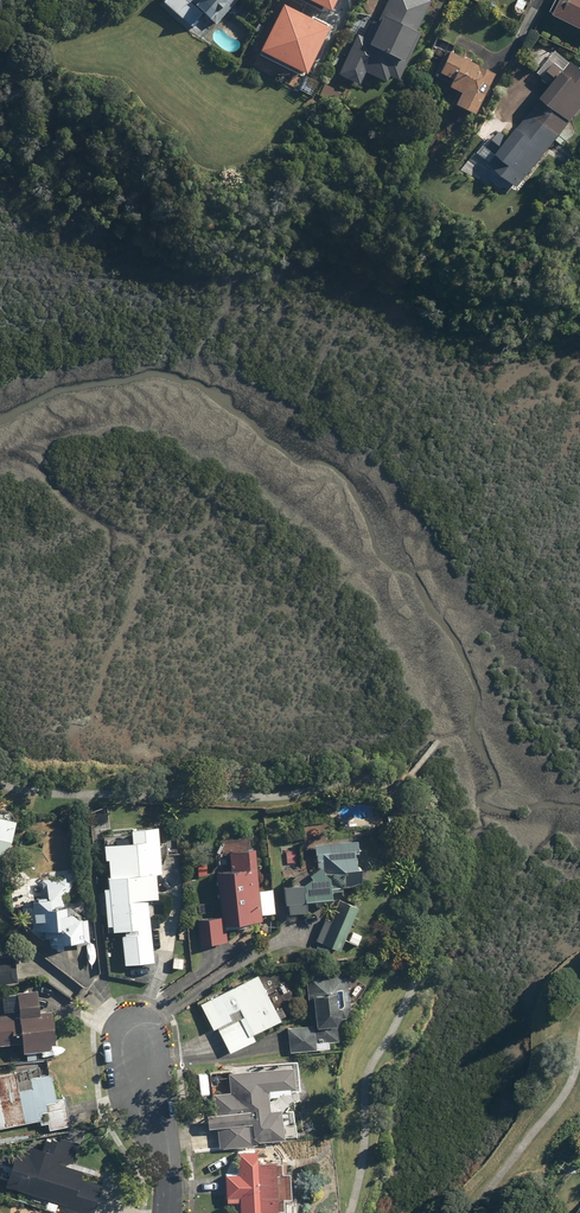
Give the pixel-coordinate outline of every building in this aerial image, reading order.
[(205,7),(217,18),(233,0),(168,0),(192,21),(205,7)] [(359,32),(339,71),(362,83),(369,69),(391,80),(394,73),(403,78),(411,64),(406,61),(422,28),(419,26),(433,0),(384,0),(366,35),(359,32)] [(553,9),(579,21),(579,0),(558,0),(553,9)] [(282,2),(259,48),(306,71),(329,24),(282,2)] [(464,88),(459,100),(479,109),(498,68),(453,48),(443,69),(456,75),(452,82),(464,88)] [(579,113),(579,61),(575,57),(572,61),(557,49),(538,74),(552,84),(493,160),(524,185),(579,113)] [(0,815),(0,859),(10,862),(20,820),(0,815)] [(136,837),(104,839),(109,928),(127,927),(128,951),(156,949),(153,897),(160,897),(159,871),(165,870),(163,820),(136,821),(136,837)] [(309,882),(287,883),(288,911),(311,910),(310,904),(339,903),(338,885),(365,883),(362,837),(345,838),(346,843),(317,845),(318,870),(309,871),(309,882)] [(254,839),(218,842),(225,914),(226,924),(264,921),(263,911),(277,910),(275,886),(259,888),(254,839)] [(296,849),(285,849),(285,865),(296,865),(296,849)] [(68,877),(29,884),(37,930),(47,928),(50,946),(92,939),(84,898),(72,900),(68,877)] [(344,949),(362,905),(344,898),(336,919),(328,915),(318,938),(344,949)] [(226,924),(225,914),(198,917),(201,944),(228,941),(226,924)] [(20,984),(18,952),(0,953),(0,985),(20,984)] [(352,970),(308,972),(311,1024),(288,1026),(290,1052),(334,1049),(333,1040),(342,1040),(341,1018),(354,1017),(352,970)] [(283,1017),(259,972),(204,1001),(231,1054),(260,1039),(256,1030),(283,1017)] [(0,1012),(0,1045),(25,1043),(26,1050),(59,1047),(56,1007),(43,1008),(42,987),(18,989),(19,1011),(0,1012)] [(44,1120),(46,1130),(72,1125),(67,1097),(58,1098),(51,1062),(0,1071),(0,1128),(44,1120)] [(288,1135),(288,1132),(298,1131),(297,1119),(287,1120),(285,1107),(270,1108),(268,1089),(297,1086),(295,1065),(231,1071),(233,1090),(207,1093),(210,1127),(221,1126),(223,1145),(261,1141),(261,1138),(288,1135)] [(7,1183),(89,1212),(98,1212),(109,1185),(83,1175),(85,1168),(73,1164),(81,1143),(50,1132),(44,1147),(37,1144),(31,1160),(17,1155),(7,1183)] [(240,1148),(240,1162),(228,1162),(227,1200),(242,1201),(242,1212),(271,1212),(271,1208),(287,1209),(287,1196),(293,1196),(293,1168),(287,1168),(287,1156),(260,1156),(260,1148),(240,1148)] [(39,1204),(35,1212),(56,1212),(39,1204)]
